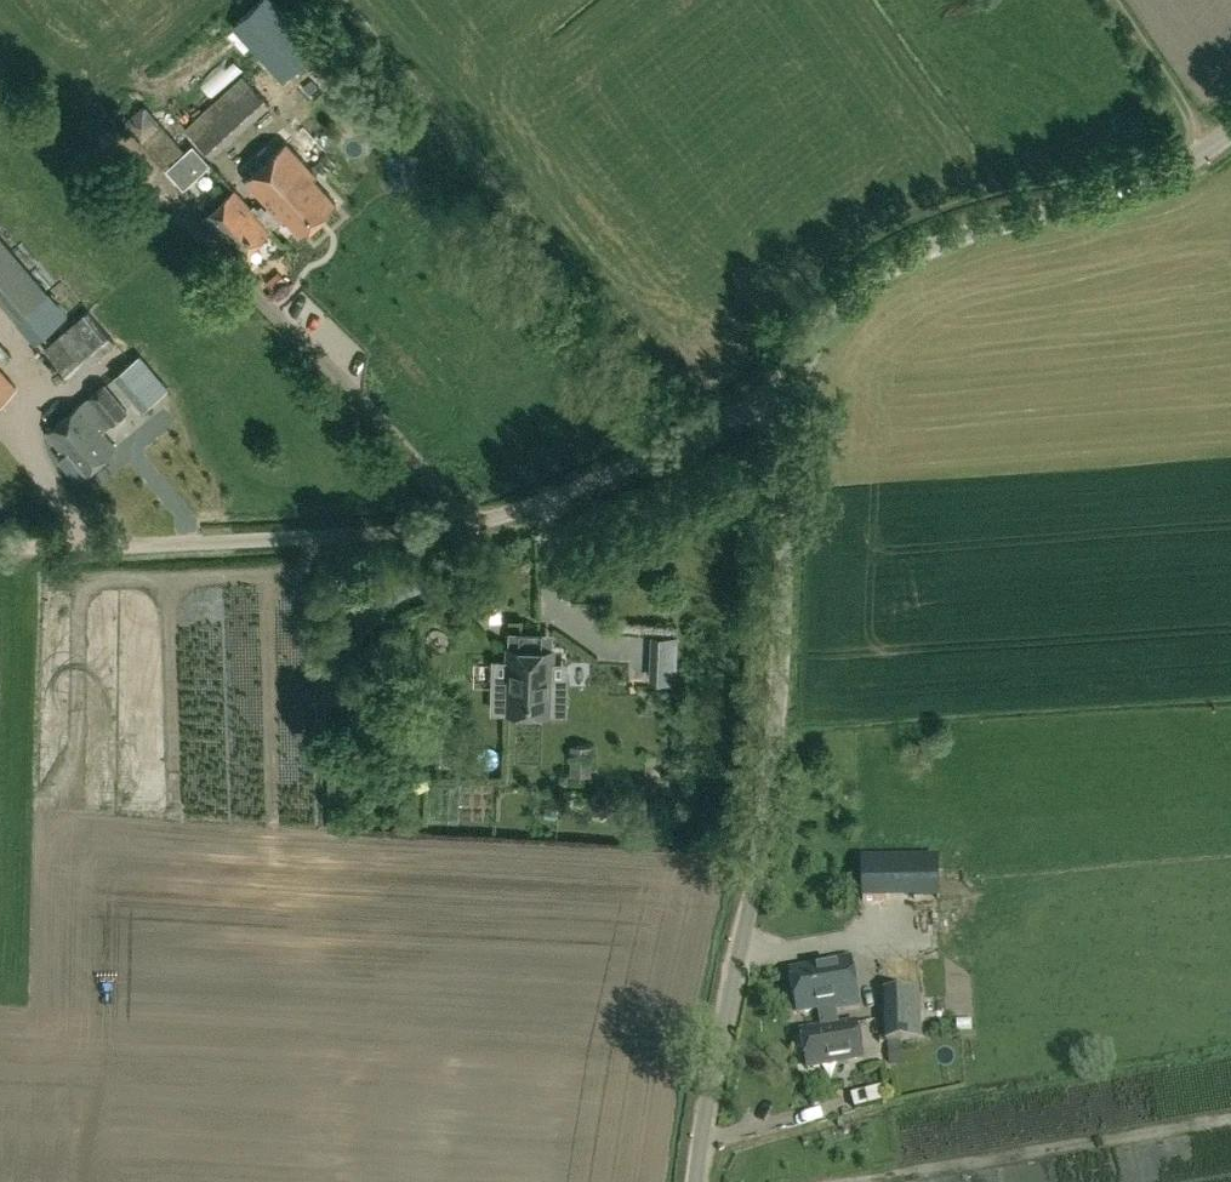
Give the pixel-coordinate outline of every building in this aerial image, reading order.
[(242,76),(184,129),(211,158),(269,105),(242,76)] [(183,148),(161,124),(144,138),(142,140),(165,165),(183,148)] [(262,204),(258,207),(255,203),(252,206),(235,187),(203,218),(241,259),(272,229),(271,227),(282,218),(284,220),(286,218),(301,234),(336,201),(313,177),(316,174),(287,142),(246,179),(270,205),(266,208),(262,204)] [(193,144),(181,156),(198,175),(210,163),(193,144)] [(0,233),(0,296),(18,317),(48,290),(0,233)] [(286,281),(278,271),(267,280),(275,290),(286,281)] [(89,310),(67,329),(45,347),(72,380),(117,343),(89,310)] [(131,381),(149,366),(139,355),(132,361),(121,370),(130,381),(131,381)] [(0,366),(0,402),(18,386),(0,366)] [(129,410),(106,382),(82,404),(103,429),(111,423),(112,424),(129,410)] [(118,446),(103,429),(82,404),(47,431),(64,453),(59,457),(77,479),(118,446)] [(522,633),(521,649),(510,648),(508,712),(530,712),(532,633),(522,633)] [(532,633),(530,712),(565,713),(566,679),(558,678),(558,650),(542,649),(543,634),(532,633)] [(677,636),(654,635),(653,680),(676,681),(677,636)] [(642,667),(640,647),(614,650),(616,669),(642,667)] [(591,750),(572,750),(571,772),(591,772),(591,750)] [(558,806),(545,805),(544,815),(558,816),(558,806)] [(890,861),(863,861),(864,902),(891,902),(890,861)] [(828,969),(794,975),(802,1018),(822,1015),(825,1031),(841,1028),(839,1012),(861,1008),(853,961),(827,966),(828,969)] [(919,993),(886,994),(888,1044),(922,1042),(919,993)] [(805,1034),(811,1071),(866,1062),(860,1024),(841,1028),(825,1031),(805,1034)]
